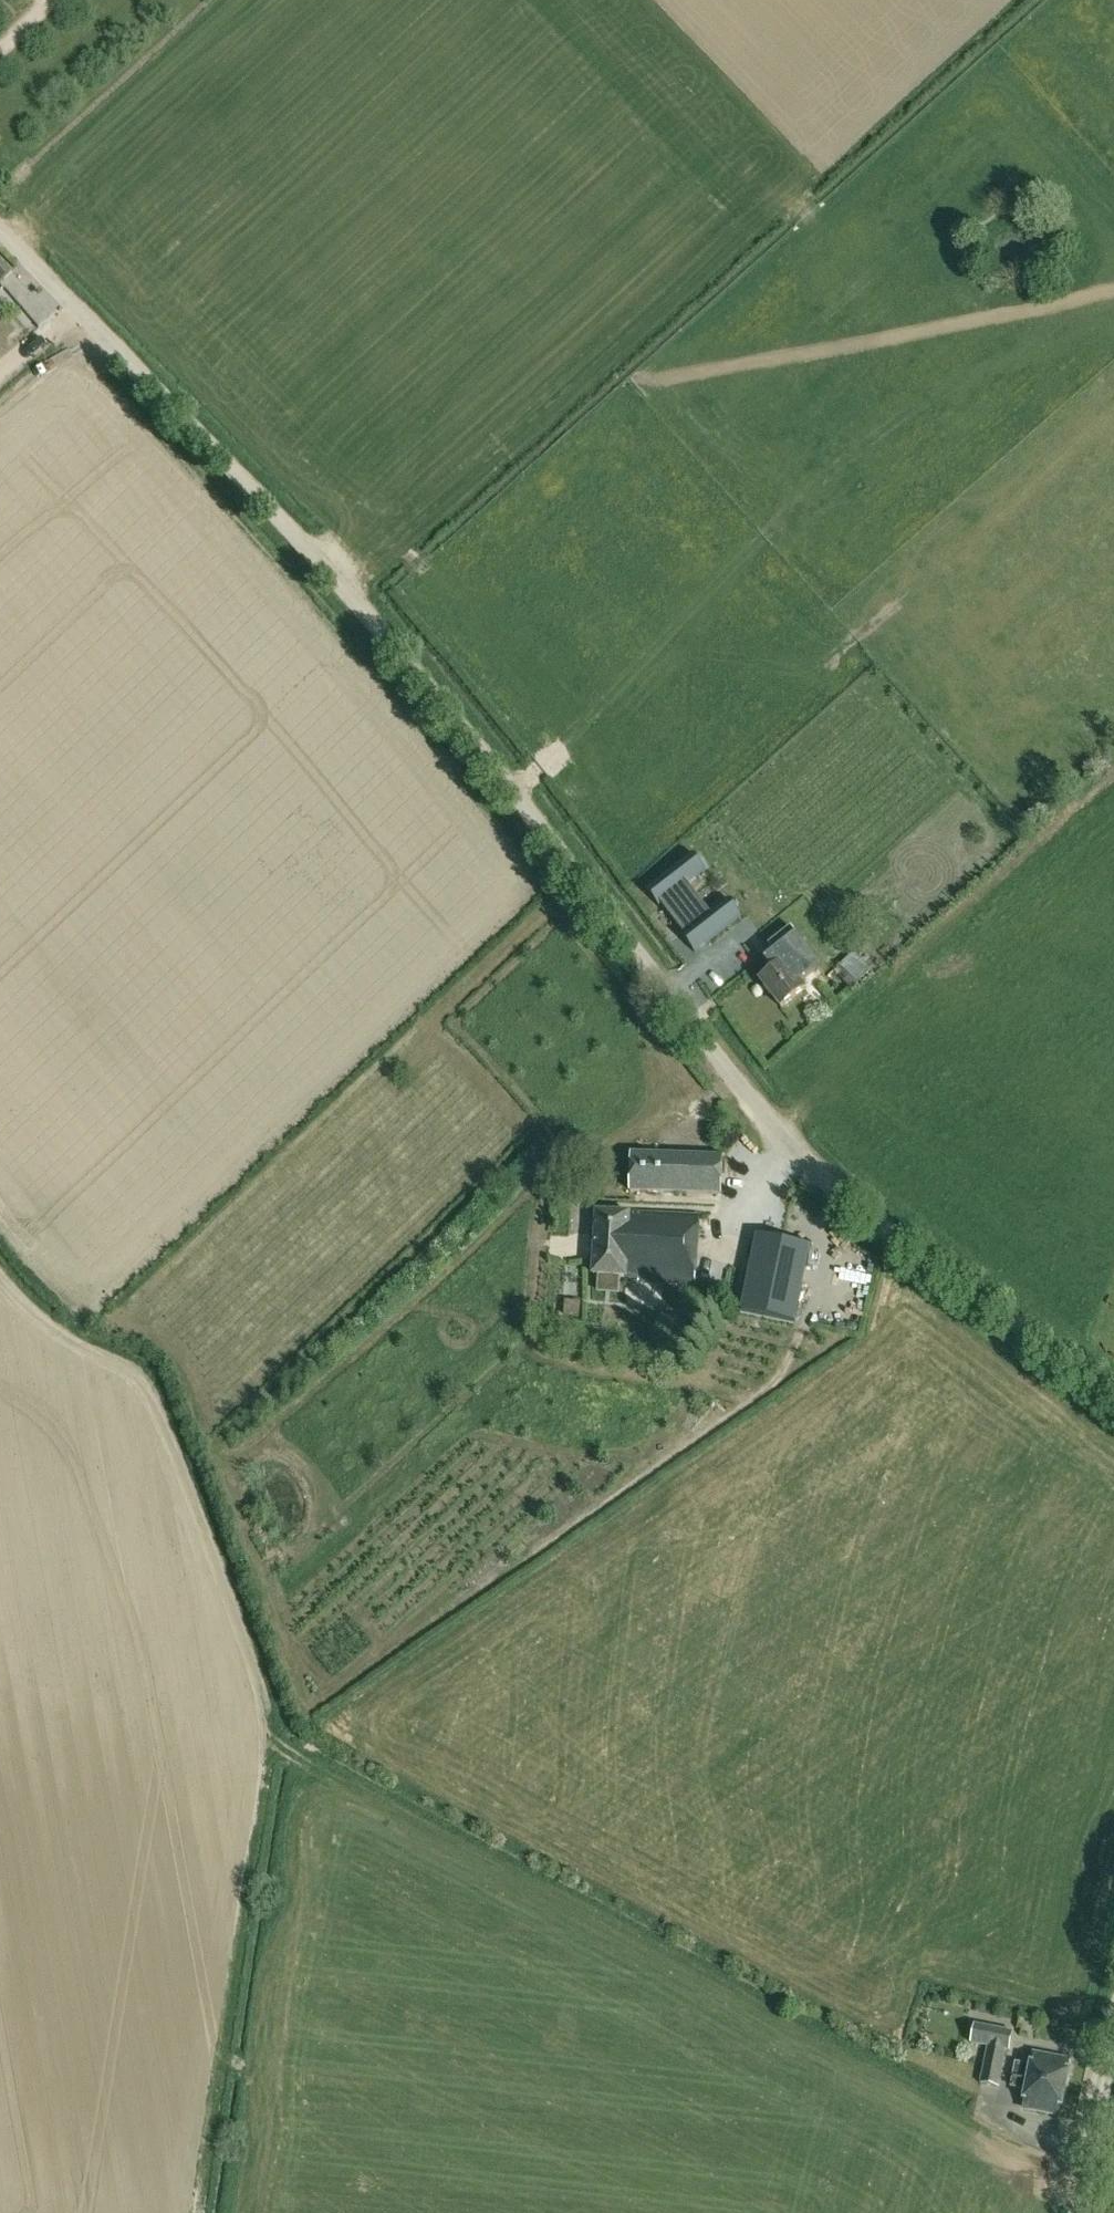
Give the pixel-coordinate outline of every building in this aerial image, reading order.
[(11,274),(0,261),(0,285),(1,286),(11,274)] [(688,885),(706,871),(693,854),(646,891),(660,908),(662,906),(688,885)] [(684,934),(681,936),(695,953),(742,917),(728,899),(710,913),(684,934)] [(784,963),(761,982),(782,1008),(805,989),(799,982),(812,971),(804,960),(811,955),(791,930),(770,946),(784,963)] [(828,989),(843,980),(835,965),(819,974),(828,989)] [(721,1195),(723,1157),(697,1156),(697,1144),(678,1144),(678,1155),(632,1153),(630,1191),(721,1195)] [(629,1189),(629,1176),(622,1176),(623,1160),(610,1160),(609,1188),(629,1189)] [(694,1285),(698,1217),(596,1210),(591,1278),(694,1285)] [(810,1247),(758,1236),(743,1311),(795,1322),(810,1247)] [(987,2049),(1006,2053),(1010,2053),(1015,2032),(975,2025),(970,2045),(987,2049)] [(1006,2053),(987,2049),(980,2085),(999,2089),(1006,2053)] [(1015,2063),(1012,2079),(1065,2088),(1070,2062),(1035,2055),(1033,2068),(1028,2067),(1028,2065),(1015,2063)] [(1065,2088),(1012,2079),(1010,2088),(1021,2089),(1020,2093),(1028,2094),(1025,2109),(1060,2116),(1065,2088)]
